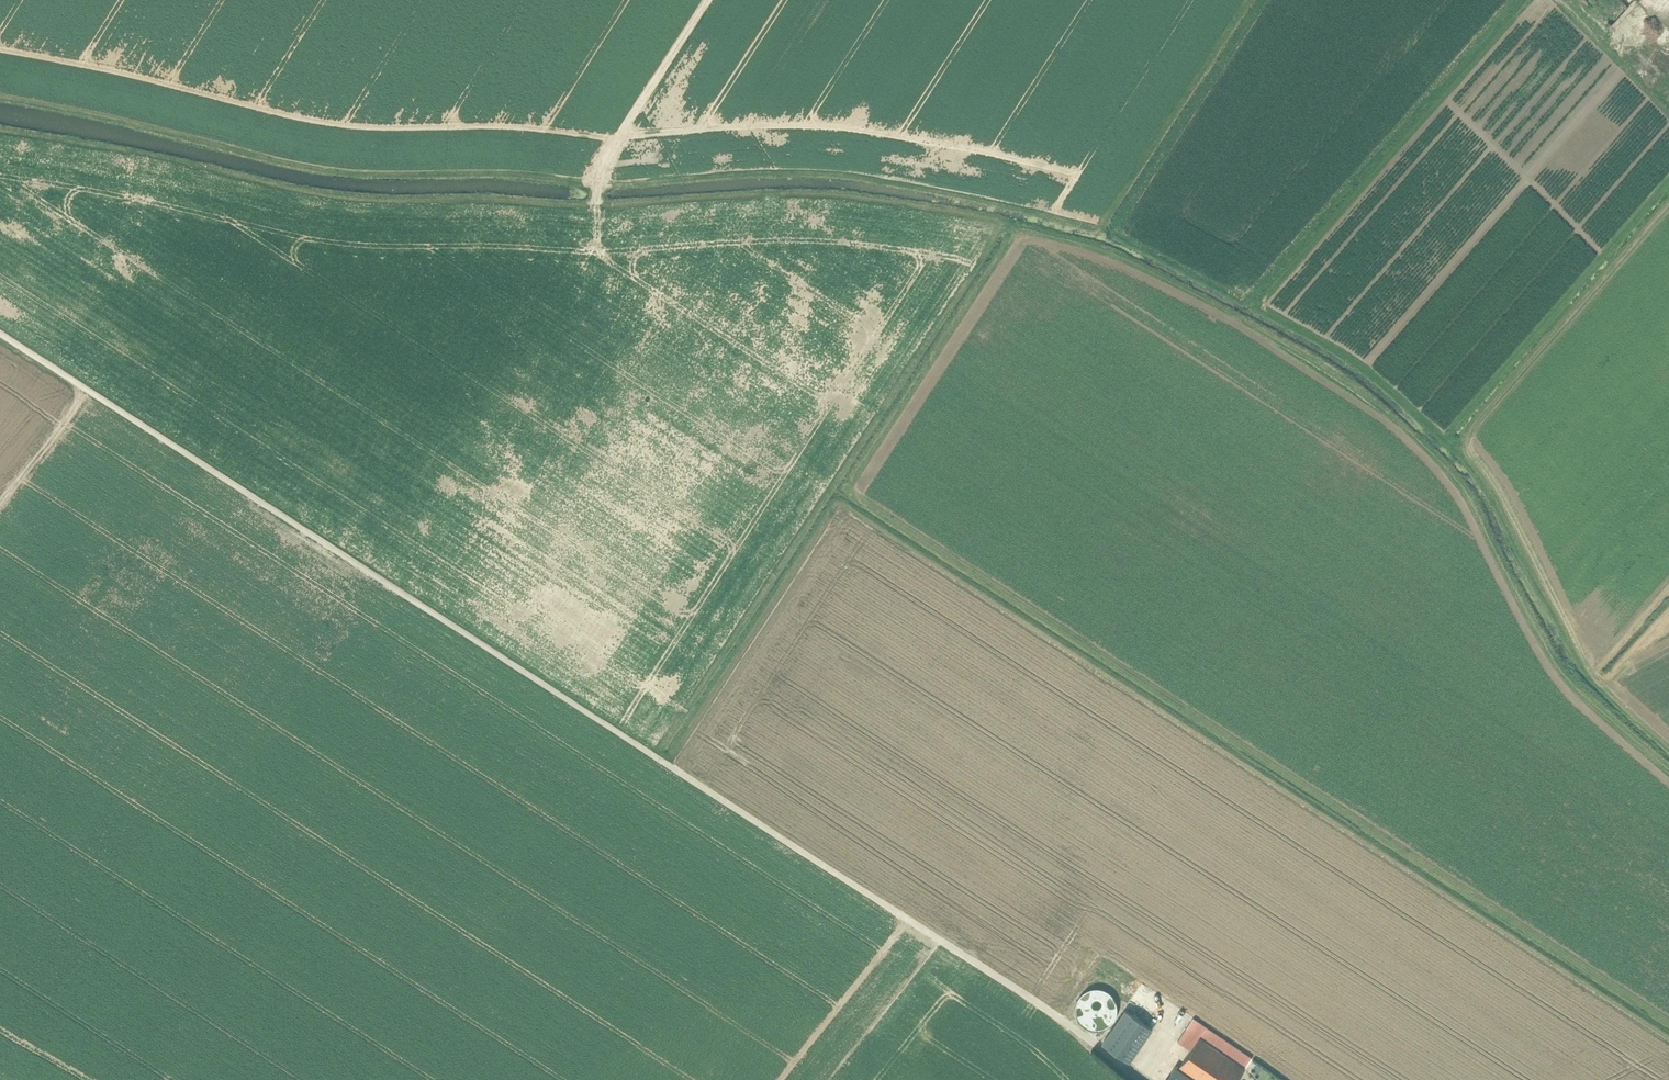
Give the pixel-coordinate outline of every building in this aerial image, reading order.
[(1080,1022),(1085,1027),(1089,1029),(1096,1030),(1102,1029),(1108,1027),(1111,1024),(1115,1019),(1117,1013),(1117,1007),(1116,1002),(1113,997),(1108,993),(1105,991),(1101,990),(1097,989),(1091,989),(1086,992),(1081,995),(1078,1000),(1076,1005),(1075,1011),(1077,1017),(1080,1022)] [(1130,1061),(1153,1028),(1126,1009),(1103,1043),(1130,1061)] [(1252,1057),(1194,1017),(1179,1040),(1192,1049),(1181,1065),(1203,1079),(1237,1079),(1252,1057)] [(1176,1066),(1175,1066),(1166,1079),(1196,1079),(1176,1066)]
